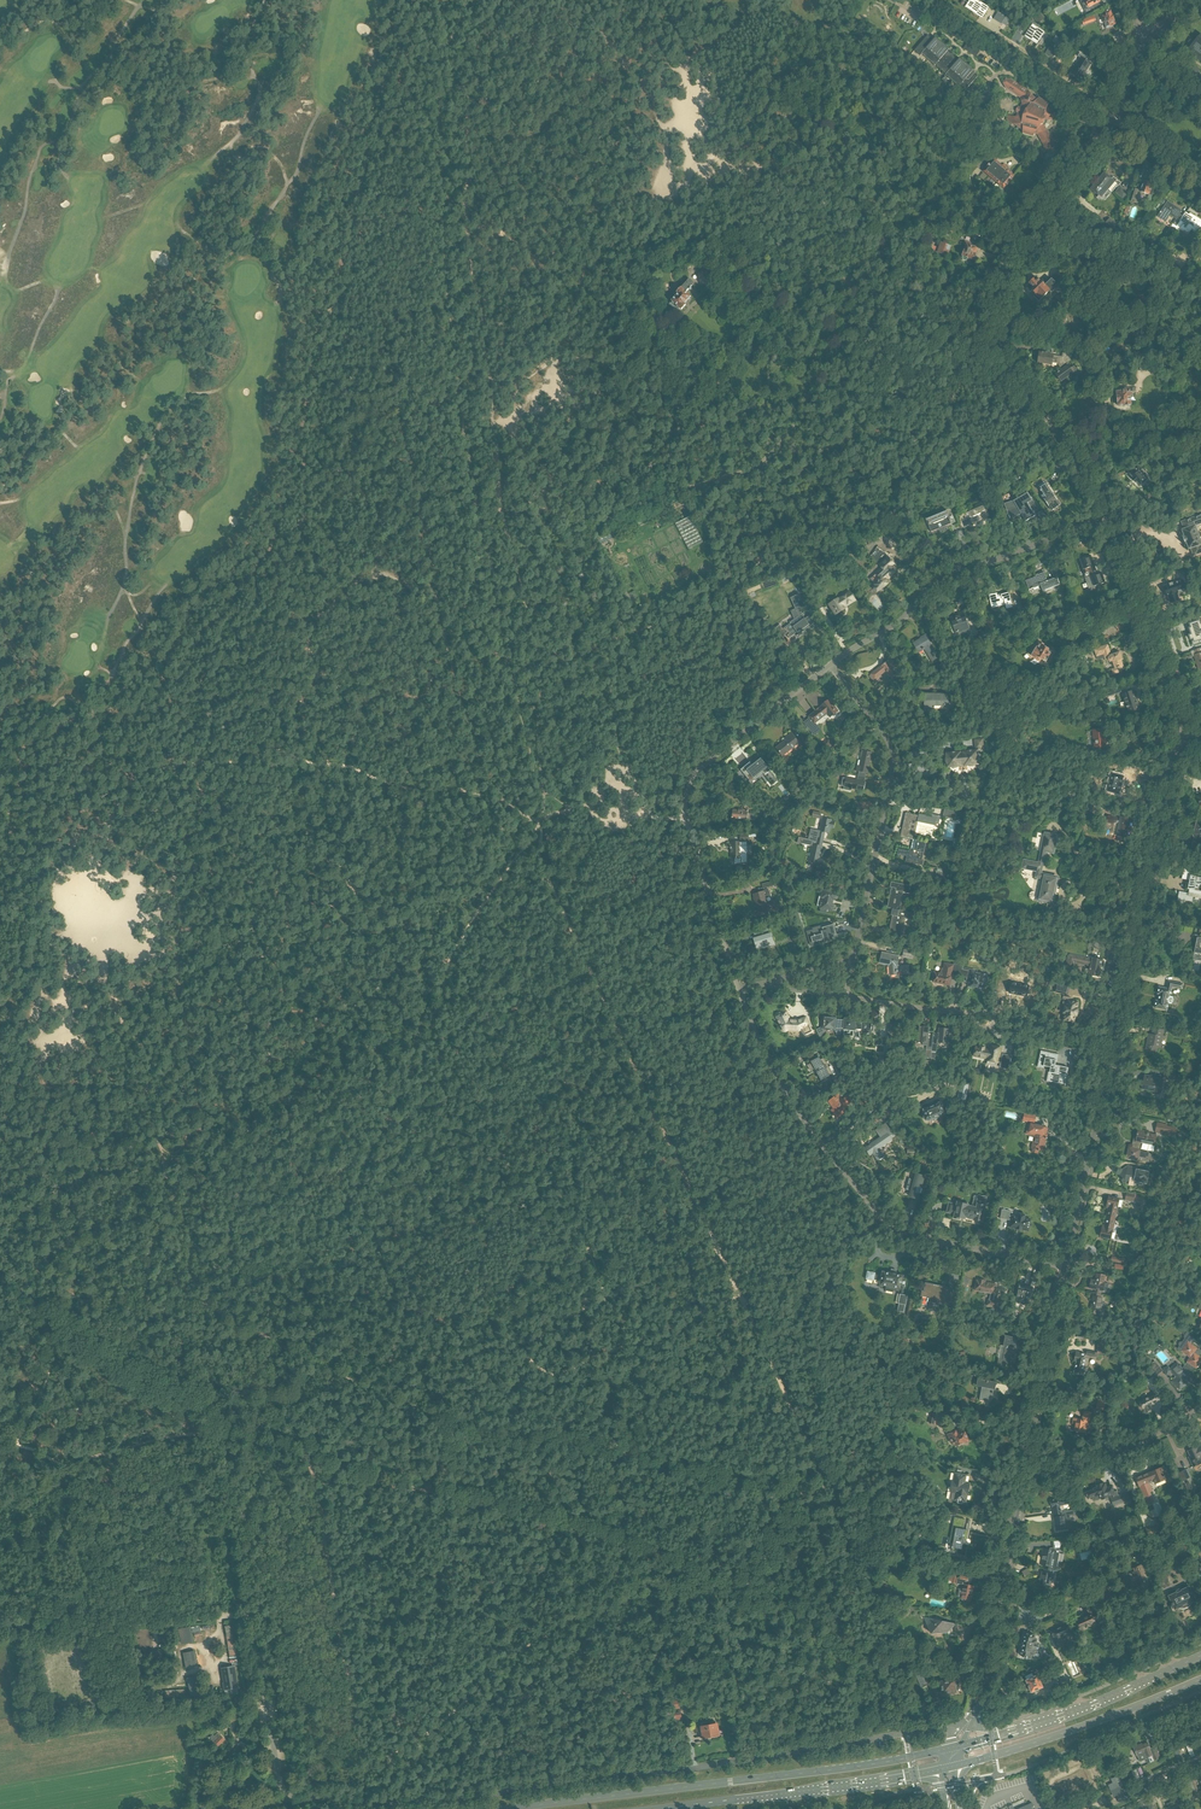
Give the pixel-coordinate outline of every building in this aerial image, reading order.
[(969,8),(972,10),(971,11),(973,13),(980,17),(982,18),(989,7),(977,0),(974,0),(973,1),(969,8)] [(1098,3),(1100,2),(1099,0),(1083,0),(1081,1),(1085,9),(1089,7),(1092,12),(1103,7),(1103,6),(1100,7),(1098,3)] [(1112,15),(1110,10),(1105,12),(1105,13),(1100,15),(1102,19),(1103,18),(1105,24),(1106,28),(1110,26),(1116,24),(1112,15)] [(999,12),(994,19),(1001,24),(1006,17),(999,12)] [(1041,15),(1040,14),(1034,18),(1037,23),(1038,22),(1039,23),(1044,19),(1041,15)] [(1036,29),(1029,39),(1038,44),(1044,34),(1036,29)] [(1200,33),(1187,51),(1200,61),(1200,33)] [(931,40),(927,37),(915,50),(920,56),(922,54),(922,53),(926,56),(925,57),(931,62),(932,62),(935,64),(935,65),(946,75),(946,74),(950,77),(949,78),(955,83),(956,82),(959,85),(959,86),(965,91),(978,75),(975,72),(974,73),(972,71),(973,71),(973,70),(960,58),(959,59),(959,60),(956,58),(957,57),(950,52),(948,50),(949,49),(936,37),(933,40),(932,39),(931,40)] [(1060,39),(1057,44),(1067,50),(1070,45),(1060,39)] [(968,42),(964,48),(976,57),(981,50),(968,42)] [(1049,56),(1053,50),(1049,47),(1045,54),(1049,56)] [(1053,50),(1049,56),(1052,59),(1057,52),(1053,50)] [(1081,59),(1072,73),(1081,79),(1090,64),(1084,60),(1086,57),(1080,53),(1078,56),(1081,59)] [(1190,62),(1186,68),(1196,76),(1200,70),(1190,62)] [(1037,100),(1027,92),(1027,90),(1011,80),(1006,79),(1003,83),(1006,88),(1014,94),(1015,93),(1019,97),(1022,104),(1020,108),(1018,108),(1018,109),(1017,111),(1016,111),(1018,113),(1016,118),(1009,115),(1007,120),(1012,125),(1023,131),(1023,134),(1033,137),(1035,133),(1038,134),(1043,145),(1044,150),(1050,151),(1054,148),(1053,141),(1044,126),(1046,124),(1047,122),(1047,120),(1055,120),(1056,113),(1050,110),(1047,107),(1048,104),(1039,98),(1037,100)] [(1001,166),(994,160),(984,171),(999,184),(998,186),(1000,187),(1001,186),(1003,188),(1013,176),(1010,174),(1011,173),(1010,172),(1009,173),(1005,169),(1007,167),(1004,164),(1001,166)] [(1098,181),(1112,192),(1118,185),(1112,180),(1112,179),(1105,173),(1098,181)] [(1111,193),(1112,192),(1098,181),(1091,189),(1099,196),(1099,195),(1102,198),(1108,190),(1111,193)] [(1135,189),(1131,202),(1138,204),(1140,198),(1145,200),(1146,199),(1147,200),(1150,201),(1152,196),(1154,191),(1151,190),(1151,188),(1153,184),(1144,181),(1140,191),(1135,189)] [(1123,199),(1128,193),(1120,187),(1116,193),(1123,199)] [(1177,226),(1183,217),(1179,215),(1181,211),(1168,202),(1159,215),(1165,219),(1169,214),(1176,218),(1173,224),(1177,226)] [(1177,226),(1175,229),(1179,231),(1181,228),(1187,232),(1190,228),(1198,232),(1200,227),(1200,221),(1190,214),(1186,220),(1183,217),(1177,226)] [(1105,224),(1112,231),(1118,224),(1110,217),(1105,224)] [(941,242),(937,252),(948,256),(952,246),(941,242)] [(971,244),(965,242),(964,245),(966,246),(963,256),(962,258),(963,260),(966,261),(967,260),(968,258),(974,260),(976,259),(977,256),(976,255),(975,255),(977,249),(970,246),(971,244)] [(667,258),(666,271),(671,271),(672,266),(674,266),(674,264),(672,263),(673,259),(667,258)] [(687,271),(691,266),(692,265),(688,262),(683,267),(687,271)] [(697,275),(706,283),(712,277),(703,269),(697,275)] [(1119,283),(1130,277),(1128,273),(1117,280),(1119,283)] [(1058,280),(1060,278),(1056,275),(1052,279),(1049,281),(1044,277),(1040,281),(1036,277),(1029,283),(1030,284),(1026,287),(1027,288),(1030,292),(1032,290),(1036,295),(1034,296),(1039,301),(1042,298),(1043,298),(1049,292),(1049,293),(1050,292),(1051,293),(1055,289),(1054,288),(1060,282),(1058,280)] [(670,299),(668,301),(670,303),(669,304),(678,313),(681,310),(686,305),(685,304),(691,297),(686,292),(689,289),(690,291),(692,289),(691,287),(692,286),(691,285),(694,283),(690,279),(682,288),(682,287),(676,293),(678,294),(673,299),(670,299)] [(1080,303),(1074,308),(1083,318),(1089,313),(1080,303)] [(1065,364),(1066,364),(1071,360),(1070,360),(1069,358),(1069,354),(1063,353),(1062,357),(1053,355),(1046,354),(1046,353),(1042,353),(1039,353),(1038,362),(1052,364),(1052,363),(1057,363),(1060,367),(1065,364)] [(1141,372),(1149,369),(1147,362),(1139,364),(1141,372)] [(1065,364),(1060,367),(1062,370),(1059,372),(1058,373),(1056,375),(1061,381),(1073,372),(1075,374),(1080,371),(1076,365),(1071,369),(1069,365),(1067,366),(1066,364),(1065,364)] [(1097,384),(1103,380),(1098,374),(1092,378),(1097,384)] [(1130,393),(1129,388),(1122,389),(1123,391),(1119,391),(1119,395),(1117,395),(1118,402),(1118,406),(1124,405),(1131,405),(1130,396),(1131,395),(1131,393),(1130,393)] [(1139,485),(1146,479),(1137,468),(1130,474),(1133,478),(1132,479),(1135,482),(1136,481),(1139,485)] [(1040,489),(1043,494),(1041,496),(1051,511),(1060,505),(1044,482),(1038,486),(1040,489)] [(1162,498),(1166,496),(1162,490),(1157,493),(1159,497),(1160,497),(1162,498)] [(1013,505),(1011,500),(1005,502),(1007,508),(1006,508),(1009,517),(1022,513),(1027,521),(1035,516),(1027,502),(1021,506),(1019,503),(1013,505)] [(668,512),(671,508),(668,503),(654,510),(655,511),(657,513),(658,513),(659,514),(664,512),(666,513),(668,512)] [(958,514),(964,528),(970,526),(969,524),(971,523),(972,524),(989,516),(985,506),(966,513),(965,511),(958,514)] [(964,528),(958,514),(950,517),(948,510),(926,519),(931,532),(952,523),(955,530),(958,528),(959,530),(964,528)] [(1200,532),(1199,531),(1197,531),(1195,526),(1200,523),(1200,515),(1181,522),(1184,529),(1182,530),(1182,531),(1181,532),(1180,533),(1180,534),(1181,535),(1182,536),(1184,535),(1184,538),(1183,538),(1184,542),(1186,542),(1187,544),(1185,544),(1185,546),(1185,547),(1186,548),(1187,549),(1188,548),(1188,549),(1191,549),(1193,556),(1200,553),(1200,542),(1200,538),(1200,537),(1200,533),(1200,532)] [(676,523),(689,550),(703,542),(690,516),(676,523)] [(600,545),(613,539),(610,533),(597,539),(600,545)] [(875,585),(876,586),(874,588),(877,591),(879,589),(879,590),(880,589),(881,589),(884,587),(883,586),(888,582),(886,580),(891,576),(891,577),(899,570),(895,565),(896,564),(888,556),(889,554),(877,547),(871,556),(880,564),(879,565),(881,568),(871,578),(876,584),(875,585)] [(1089,572),(1095,570),(1094,566),(1090,555),(1080,559),(1082,566),(1081,567),(1084,574),(1085,574),(1085,578),(1091,576),(1089,572)] [(1095,570),(1089,572),(1091,576),(1085,578),(1087,584),(1089,590),(1099,586),(1099,585),(1105,582),(1101,572),(1097,574),(1095,570)] [(1046,579),(1044,572),(1038,575),(1039,577),(1037,578),(1036,577),(1025,581),(1029,590),(1040,586),(1043,591),(1059,585),(1057,577),(1045,582),(1044,580),(1046,579)] [(1164,587),(1167,597),(1169,597),(1171,604),(1179,601),(1177,594),(1187,591),(1183,581),(1164,587)] [(855,600),(850,592),(839,600),(838,599),(829,605),(836,615),(845,609),(844,608),(855,600)] [(1012,607),(1009,593),(1001,595),(1001,596),(997,596),(996,593),(989,595),(992,608),(1005,604),(1006,609),(1012,607)] [(787,635),(789,638),(797,632),(798,633),(809,625),(810,626),(809,627),(814,623),(809,616),(805,619),(802,614),(804,612),(802,608),(806,607),(799,594),(790,598),(795,609),(798,616),(794,619),(790,622),(790,623),(791,624),(785,629),(786,628),(789,632),(790,633),(787,635)] [(1016,607),(1020,615),(1027,613),(1024,604),(1016,607)] [(969,628),(963,612),(958,613),(959,614),(950,618),(952,623),(953,623),(956,632),(969,628)] [(977,617),(972,618),(976,630),(981,629),(977,617)] [(1058,623),(1056,623),(1057,629),(1061,628),(1061,629),(1067,629),(1067,628),(1067,620),(1061,620),(1061,621),(1061,623),(1058,623)] [(1199,620),(1190,624),(1191,627),(1189,628),(1192,634),(1189,635),(1191,639),(1192,639),(1194,644),(1200,642),(1200,640),(1200,624),(1199,620)] [(773,629),(780,639),(787,634),(783,629),(780,625),(773,629)] [(938,658),(930,645),(931,645),(925,636),(913,643),(919,652),(924,649),(932,661),(938,658)] [(1046,662),(1052,651),(1050,650),(1051,649),(1039,642),(1034,651),(1032,651),(1031,653),(1032,655),(1031,656),(1039,660),(1040,658),(1046,662)] [(1111,655),(1107,645),(1094,649),(1096,656),(1104,654),(1105,660),(1108,659),(1108,660),(1108,662),(1110,663),(1111,663),(1113,661),(1115,668),(1112,670),(1113,675),(1121,672),(1120,670),(1120,669),(1119,669),(1119,668),(1120,668),(1120,667),(1123,666),(1121,661),(1122,661),(1121,660),(1121,659),(1122,659),(1122,658),(1121,656),(1120,655),(1120,656),(1119,655),(1120,654),(1119,652),(1111,655)] [(1191,652),(1193,656),(1194,656),(1198,668),(1199,668),(1200,673),(1200,649),(1191,652)] [(897,674),(891,667),(893,666),(888,660),(881,666),(870,675),(875,681),(879,678),(878,677),(885,670),(892,678),(897,674)] [(1107,696),(1121,692),(1120,687),(1106,691),(1107,696)] [(1138,704),(1134,691),(1122,694),(1125,703),(1127,702),(1129,707),(1128,707),(1129,712),(1140,709),(1139,703),(1138,704)] [(952,703),(952,702),(948,702),(948,694),(925,694),(924,710),(927,710),(927,711),(929,711),(929,710),(932,710),(932,702),(945,703),(945,706),(947,706),(947,708),(952,708),(953,707),(954,706),(954,705),(953,704),(952,703)] [(836,715),(836,713),(838,711),(829,700),(821,706),(822,707),(809,717),(810,719),(809,720),(811,723),(812,721),(814,723),(817,721),(818,719),(822,715),(824,716),(827,713),(830,717),(832,716),(834,716),(836,715)] [(1092,730),(1094,748),(1106,747),(1105,742),(1106,742),(1106,736),(1105,736),(1104,729),(1092,730)] [(796,740),(791,733),(786,738),(787,739),(776,748),(782,756),(800,742),(803,744),(806,742),(801,736),(796,740)] [(823,743),(829,751),(832,748),(834,746),(829,739),(823,743)] [(974,740),(975,750),(984,749),(983,739),(974,740)] [(859,772),(858,776),(865,778),(866,773),(867,773),(872,752),(863,750),(859,766),(857,766),(856,771),(859,772)] [(979,765),(978,750),(945,753),(946,757),(945,759),(945,760),(945,761),(945,762),(946,763),(946,764),(947,769),(951,768),(952,769),(953,769),(954,769),(955,769),(956,769),(958,768),(959,768),(963,767),(963,766),(964,767),(968,767),(969,767),(970,767),(971,767),(972,767),(974,766),(975,766),(979,765)] [(750,762),(741,769),(750,780),(756,775),(757,776),(758,775),(758,774),(762,771),(765,775),(771,770),(761,758),(758,760),(759,761),(758,762),(758,761),(756,763),(756,764),(753,766),(750,762)] [(1120,767),(1110,765),(1108,773),(1112,774),(1108,791),(1119,794),(1118,794),(1119,794),(1121,787),(1122,783),(1123,777),(1123,776),(1118,775),(1120,767)] [(843,777),(841,786),(844,786),(843,790),(851,791),(851,790),(852,790),(852,788),(864,791),(866,782),(864,782),(865,778),(858,776),(857,780),(846,778),(843,777)] [(750,805),(751,801),(743,799),(742,803),(743,803),(741,810),(738,810),(733,810),(732,818),(747,820),(747,819),(753,820),(754,820),(755,820),(755,819),(756,819),(756,818),(756,817),(756,816),(756,815),(755,814),(754,814),(748,813),(748,809),(746,809),(747,804),(750,805)] [(1086,802),(1084,811),(1092,813),(1094,803),(1086,802)] [(944,813),(943,817),(955,820),(957,812),(953,811),(949,810),(944,809),(944,813)] [(914,840),(914,839),(918,822),(935,826),(936,822),(939,823),(941,816),(930,814),(930,816),(919,814),(919,816),(906,813),(906,814),(901,837),(913,840),(914,840)] [(1120,818),(1108,816),(1107,822),(1119,825),(1116,836),(1128,838),(1132,820),(1121,817),(1120,818)] [(808,839),(822,842),(824,832),(829,833),(830,828),(833,829),(835,822),(831,821),(831,820),(823,818),(819,833),(817,832),(816,834),(813,833),(813,836),(809,835),(808,839)] [(1200,824),(1199,824),(1198,824),(1197,824),(1197,825),(1196,831),(1194,831),(1193,831),(1192,832),(1192,833),(1192,834),(1193,835),(1195,835),(1194,844),(1193,845),(1193,846),(1193,847),(1194,848),(1195,848),(1199,846),(1200,845),(1200,825),(1200,824)] [(1024,860),(1022,867),(1037,870),(1036,876),(1043,878),(1039,899),(1052,902),(1057,877),(1042,874),(1046,852),(1050,853),(1052,853),(1052,851),(1055,835),(1045,833),(1039,863),(1024,860)] [(822,868),(824,859),(819,858),(822,846),(821,846),(822,842),(808,839),(799,837),(798,843),(813,846),(809,860),(814,861),(813,866),(822,868)] [(926,842),(914,839),(914,840),(913,840),(911,849),(908,852),(905,851),(905,850),(899,849),(898,854),(907,856),(906,862),(922,865),(923,866),(924,861),(921,860),(923,853),(924,853),(926,842)] [(731,849),(732,858),(735,858),(735,863),(741,863),(741,862),(747,862),(746,853),(748,853),(747,846),(746,846),(746,842),(730,842),(730,843),(727,843),(727,847),(731,847),(731,849)] [(1177,901),(1179,901),(1185,902),(1186,900),(1192,901),(1194,893),(1200,895),(1200,878),(1197,877),(1197,876),(1192,875),(1191,875),(1192,871),(1184,870),(1182,879),(1188,880),(1191,880),(1189,892),(1190,892),(1190,893),(1179,891),(1179,892),(1177,901)] [(940,882),(943,872),(937,871),(935,877),(934,877),(933,880),(933,881),(940,882)] [(763,889),(777,885),(776,880),(762,884),(763,889)] [(895,909),(900,910),(904,893),(917,896),(919,887),(911,885),(911,886),(891,882),(890,887),(892,887),(888,902),(889,902),(888,907),(887,907),(887,908),(895,909)] [(767,904),(764,896),(770,895),(768,890),(754,894),(759,914),(764,912),(764,914),(781,909),(778,900),(768,903),(768,904),(767,904)] [(832,911),(833,904),(832,904),(833,900),(834,900),(835,894),(833,893),(833,892),(826,890),(826,892),(824,891),(822,898),(824,898),(822,905),(821,905),(821,909),(820,912),(826,913),(827,910),(832,911)] [(912,913),(900,910),(895,909),(894,915),(892,915),(888,936),(900,939),(904,919),(911,920),(912,913)] [(824,941),(830,939),(829,937),(836,935),(833,924),(822,927),(823,931),(821,932),(822,934),(816,936),(815,935),(814,930),(807,932),(811,945),(817,943),(817,941),(824,940),(824,941)] [(768,930),(767,929),(755,932),(758,941),(756,941),(758,949),(767,946),(767,944),(773,942),(771,933),(769,933),(768,931),(768,930)] [(1200,938),(1200,939),(1197,939),(1192,960),(1200,962),(1200,938)] [(902,956),(913,959),(915,950),(904,948),(902,956)] [(897,965),(899,956),(882,953),(880,963),(889,965),(890,975),(897,974),(897,972),(902,972),(902,974),(909,974),(908,965),(896,966),(896,965),(897,965)] [(1088,959),(1069,955),(1067,965),(1073,966),(1074,963),(1089,966),(1088,969),(1086,969),(1085,973),(1099,976),(1100,971),(1101,966),(1103,966),(1104,961),(1092,958),(1092,959),(1088,958),(1088,959)] [(960,976),(962,966),(954,964),(953,965),(945,963),(944,969),(942,969),(941,974),(934,972),(933,981),(944,983),(944,984),(950,986),(950,985),(949,985),(952,974),(960,976)] [(962,966),(960,976),(967,977),(967,981),(969,981),(968,986),(969,986),(969,987),(971,987),(972,986),(977,987),(979,986),(979,984),(985,985),(985,983),(987,982),(988,978),(986,977),(987,975),(971,971),(972,970),(962,967),(962,966)] [(1000,985),(1002,978),(1005,979),(1006,975),(999,974),(997,984),(1000,985)] [(1182,989),(1183,984),(1170,981),(1168,989),(1159,987),(1157,994),(1160,994),(1158,1001),(1156,1000),(1155,1007),(1167,1010),(1168,1003),(1167,1003),(1169,996),(1170,997),(1170,996),(1171,990),(1171,989),(1172,987),(1182,989)] [(1029,986),(1011,982),(1009,993),(1027,996),(1029,986)] [(1054,991),(1067,994),(1069,986),(1056,983),(1054,991)] [(1071,997),(1063,996),(1062,999),(1067,1000),(1066,1007),(1064,1006),(1063,1013),(1065,1013),(1063,1020),(1074,1022),(1075,1015),(1076,1016),(1078,1009),(1077,1009),(1078,1002),(1070,1001),(1071,997)] [(787,1031),(788,1030),(799,1031),(805,1027),(809,1033),(812,1032),(806,1018),(797,1020),(789,1019),(786,1012),(782,1014),(781,1013),(780,1013),(779,1013),(778,1013),(777,1014),(776,1015),(776,1016),(776,1017),(777,1018),(781,1026),(780,1026),(781,1027),(783,1030),(783,1031),(784,1031),(785,1031),(786,1031),(787,1031)] [(844,1029),(845,1020),(825,1018),(824,1028),(834,1029),(836,1029),(835,1032),(837,1032),(836,1034),(841,1035),(841,1033),(842,1033),(843,1029),(844,1029)] [(844,1030),(844,1034),(854,1035),(855,1029),(861,1030),(861,1032),(861,1033),(868,1034),(871,1034),(872,1030),(872,1022),(867,1021),(867,1022),(862,1022),(855,1021),(855,1020),(845,1019),(845,1020),(844,1028),(844,1029),(844,1030)] [(1174,1030),(1175,1024),(1165,1022),(1164,1028),(1174,1030)] [(926,1050),(931,1050),(932,1038),(928,1038),(929,1027),(919,1026),(919,1027),(916,1027),(915,1028),(914,1033),(915,1034),(918,1034),(917,1042),(927,1043),(926,1050)] [(820,1037),(826,1034),(822,1027),(816,1029),(820,1037)] [(932,1038),(931,1050),(932,1051),(937,1052),(937,1046),(938,1046),(938,1043),(943,1043),(948,1043),(949,1031),(949,1029),(945,1029),(939,1028),(939,1034),(938,1039),(933,1038),(932,1038)] [(1161,1044),(1164,1030),(1153,1028),(1151,1037),(1149,1036),(1146,1049),(1156,1052),(1158,1043),(1161,1044)] [(998,1063),(999,1064),(1003,1047),(989,1045),(989,1048),(986,1048),(986,1046),(980,1045),(980,1046),(976,1046),(973,1057),(986,1059),(986,1061),(988,1061),(987,1064),(997,1066),(998,1063)] [(1057,1061),(1059,1054),(1041,1051),(1038,1067),(1043,1068),(1044,1066),(1051,1067),(1050,1072),(1048,1081),(1066,1085),(1068,1074),(1067,1074),(1068,1068),(1055,1065),(1056,1061),(1057,1061)] [(1002,1054),(1000,1067),(1009,1069),(1012,1056),(1002,1054)] [(811,1063),(807,1065),(810,1071),(814,1069),(815,1070),(816,1069),(817,1071),(816,1072),(821,1080),(828,1076),(834,1087),(841,1082),(837,1075),(834,1077),(823,1056),(819,1058),(818,1057),(810,1062),(811,1063)] [(879,1056),(879,1066),(886,1067),(887,1057),(879,1056)] [(1172,1080),(1174,1074),(1165,1072),(1164,1078),(1172,1080)] [(1151,1077),(1145,1075),(1142,1089),(1154,1091),(1154,1093),(1159,1094),(1159,1092),(1161,1093),(1163,1079),(1155,1077),(1155,1076),(1152,1076),(1151,1077)] [(970,1093),(972,1084),(962,1082),(961,1085),(958,1098),(959,1098),(958,1101),(965,1102),(967,1093),(970,1093)] [(842,1099),(838,1094),(829,1101),(834,1108),(831,1110),(837,1119),(847,1112),(845,1108),(847,1107),(846,1105),(852,1100),(848,1095),(842,1099)] [(925,1116),(924,1117),(925,1120),(927,1121),(928,1120),(928,1121),(934,1118),(934,1117),(938,1115),(939,1116),(945,1114),(940,1102),(924,1109),(926,1115),(925,1116)] [(885,1118),(890,1113),(886,1108),(880,1112),(885,1118)] [(1023,1121),(1034,1124),(1036,1115),(1025,1113),(1023,1121)] [(1029,1131),(1029,1134),(1031,1135),(1034,1135),(1032,1147),(1031,1148),(1032,1148),(1033,1149),(1032,1151),(1032,1152),(1037,1153),(1038,1150),(1043,1151),(1046,1139),(1047,1139),(1047,1138),(1048,1134),(1046,1134),(1044,1133),(1045,1129),(1045,1126),(1033,1124),(1031,1123),(1030,1126),(1029,1131)] [(1173,1137),(1174,1132),(1175,1128),(1166,1126),(1167,1125),(1158,1123),(1156,1132),(1164,1134),(1164,1135),(1173,1137)] [(893,1137),(885,1125),(877,1131),(881,1138),(875,1142),(875,1141),(865,1148),(869,1153),(872,1151),(878,1160),(884,1156),(879,1148),(891,1139),(893,1137)] [(1133,1141),(1134,1141),(1132,1148),(1129,1147),(1126,1158),(1134,1159),(1137,1159),(1137,1160),(1155,1164),(1155,1163),(1156,1159),(1149,1153),(1148,1154),(1139,1153),(1141,1142),(1154,1145),(1156,1135),(1146,1133),(1146,1131),(1138,1130),(1138,1133),(1137,1133),(1136,1134),(1135,1134),(1133,1141)] [(1147,1184),(1150,1172),(1137,1169),(1138,1168),(1128,1165),(1117,1173),(1124,1184),(1129,1180),(1134,1180),(1133,1181),(1147,1184)] [(920,1189),(924,1176),(916,1174),(914,1180),(909,1179),(909,1178),(906,1190),(906,1189),(911,1191),(910,1197),(918,1199),(919,1193),(921,1193),(922,1193),(923,1193),(923,1192),(923,1190),(923,1189),(922,1189),(920,1189)] [(1125,1200),(1133,1202),(1135,1194),(1127,1192),(1125,1200)] [(949,1203),(947,1212),(955,1214),(954,1217),(955,1218),(955,1219),(956,1219),(958,1219),(959,1219),(960,1219),(960,1218),(965,1219),(965,1217),(974,1219),(974,1220),(976,1220),(976,1221),(980,1222),(981,1221),(982,1222),(986,1205),(985,1205),(987,1197),(979,1195),(977,1207),(968,1205),(968,1204),(957,1202),(957,1204),(949,1203)] [(1106,1217),(1115,1219),(1119,1199),(1109,1197),(1107,1204),(1109,1205),(1106,1217)] [(1022,1229),(1028,1231),(1031,1219),(1024,1218),(1025,1214),(1019,1213),(1018,1217),(1012,1216),(1009,1215),(1010,1211),(1002,1209),(1000,1218),(1009,1220),(1009,1219),(1011,1219),(1010,1227),(1016,1228),(1016,1229),(1022,1230),(1022,1229)] [(1111,1239),(1115,1219),(1106,1217),(1104,1229),(1102,1229),(1100,1237),(1111,1239)] [(868,1271),(866,1279),(874,1281),(874,1280),(881,1281),(880,1285),(886,1286),(885,1291),(893,1292),(894,1288),(901,1289),(902,1285),(902,1286),(903,1286),(901,1294),(903,1295),(905,1285),(902,1284),(904,1275),(883,1271),(882,1275),(876,1274),(876,1273),(868,1271)] [(1091,1280),(1089,1288),(1095,1289),(1095,1293),(1094,1296),(1093,1296),(1091,1309),(1099,1311),(1103,1312),(1105,1303),(1101,1302),(1102,1298),(1101,1298),(1102,1296),(1104,1296),(1104,1295),(1105,1295),(1106,1291),(1107,1292),(1108,1289),(1109,1284),(1105,1283),(1104,1283),(1103,1283),(1104,1278),(1105,1275),(1098,1274),(1097,1274),(1096,1276),(1095,1281),(1091,1280)] [(985,1282),(985,1280),(978,1279),(978,1280),(976,1280),(975,1287),(978,1288),(977,1291),(994,1294),(996,1284),(985,1282)] [(945,1288),(926,1284),(924,1291),(923,1290),(921,1297),(923,1297),(921,1304),(927,1305),(928,1301),(949,1305),(953,1289),(945,1287),(945,1288)] [(1023,1286),(1019,1285),(1018,1290),(1017,1296),(1016,1303),(1020,1304),(1019,1304),(1025,1305),(1029,1306),(1031,1299),(1032,1292),(1033,1288),(1029,1287),(1023,1285),(1023,1286)] [(997,1307),(1000,1294),(996,1293),(994,1301),(988,1299),(987,1305),(997,1307)] [(906,1305),(908,1296),(903,1295),(901,1294),(900,1294),(898,1303),(899,1304),(898,1311),(904,1312),(905,1305),(906,1305)] [(1002,1320),(1004,1310),(997,1309),(995,1318),(1002,1320)] [(1134,1319),(1134,1328),(1143,1328),(1143,1319),(1134,1319)] [(1190,1357),(1185,1365),(1193,1370),(1195,1367),(1196,1368),(1200,1361),(1200,1358),(1199,1356),(1200,1353),(1196,1350),(1197,1348),(1190,1343),(1194,1336),(1187,1332),(1184,1336),(1185,1338),(1182,1342),(1181,1342),(1179,1343),(1179,1345),(1180,1346),(1178,1348),(1190,1357)] [(1006,1346),(1003,1360),(999,1359),(997,1365),(1006,1366),(1007,1361),(1016,1362),(1015,1356),(1015,1355),(1014,1354),(1013,1354),(1014,1348),(1017,1348),(1019,1338),(1005,1335),(1003,1346),(1006,1346)] [(904,1338),(907,1345),(913,1343),(909,1336),(904,1338)] [(1082,1374),(1085,1358),(1084,1358),(1085,1354),(1076,1352),(1074,1360),(1077,1361),(1074,1373),(1082,1374)] [(1155,1361),(1150,1365),(1151,1367),(1155,1374),(1156,1376),(1163,1371),(1155,1361)] [(1168,1366),(1163,1368),(1166,1376),(1171,1372),(1177,1377),(1176,1378),(1172,1381),(1179,1390),(1188,1383),(1187,1382),(1188,1381),(1190,1382),(1193,1377),(1190,1375),(1191,1373),(1191,1372),(1192,1371),(1193,1370),(1185,1365),(1182,1368),(1177,1362),(1172,1367),(1170,1368),(1168,1366)] [(1149,1378),(1155,1374),(1151,1367),(1144,1369),(1144,1370),(1145,1372),(1148,1378),(1149,1378)] [(995,1389),(996,1383),(979,1379),(977,1385),(983,1386),(980,1399),(991,1402),(993,1389),(995,1389)] [(1151,1408),(1150,1405),(1157,1401),(1154,1394),(1140,1402),(1142,1408),(1144,1407),(1145,1410),(1151,1408)] [(1098,1399),(1096,1409),(1103,1411),(1105,1400),(1098,1399)] [(1090,1421),(1091,1416),(1092,1412),(1084,1410),(1082,1419),(1074,1417),(1072,1423),(1076,1424),(1075,1431),(1076,1431),(1076,1432),(1079,1433),(1079,1432),(1086,1433),(1088,1420),(1090,1421)] [(937,1425),(939,1414),(931,1413),(929,1423),(937,1425)] [(966,1433),(963,1428),(948,1434),(952,1443),(955,1441),(957,1445),(969,1440),(967,1437),(968,1436),(967,1433),(966,1433)] [(1197,1447),(1188,1451),(1190,1456),(1189,1457),(1193,1466),(1200,1463),(1200,1459),(1200,1458),(1200,1457),(1200,1445),(1197,1447)] [(1165,1479),(1168,1478),(1163,1467),(1136,1478),(1147,1504),(1154,1501),(1150,1492),(1153,1491),(1148,1480),(1154,1478),(1156,1483),(1165,1479)] [(1184,1481),(1190,1478),(1186,1469),(1180,1472),(1184,1481)] [(954,1472),(950,1499),(954,1500),(958,1501),(957,1502),(958,1503),(962,1504),(963,1503),(963,1502),(966,1503),(968,1496),(970,1483),(966,1482),(967,1474),(954,1472)] [(1086,1492),(1086,1493),(1087,1497),(1088,1498),(1092,1497),(1100,1494),(1101,1499),(1102,1499),(1108,1497),(1107,1496),(1113,1495),(1113,1497),(1115,1496),(1118,1504),(1129,1500),(1126,1493),(1118,1495),(1117,1491),(1115,1492),(1114,1492),(1112,1486),(1107,1488),(1105,1484),(1105,1483),(1104,1483),(1103,1484),(1103,1483),(1102,1483),(1097,1485),(1097,1486),(1097,1487),(1094,1488),(1093,1488),(1094,1489),(1086,1492)] [(1191,1498),(1194,1502),(1200,1498),(1200,1492),(1191,1498)] [(1070,1496),(1051,1500),(1052,1507),(1053,1506),(1054,1512),(1054,1514),(1068,1511),(1068,1510),(1067,1509),(1064,1510),(1063,1504),(1071,1503),(1070,1496)] [(1068,1511),(1054,1514),(1055,1517),(1054,1517),(1056,1530),(1067,1528),(1066,1525),(1066,1520),(1071,1519),(1070,1516),(1075,1515),(1074,1510),(1068,1511)] [(1156,1535),(1160,1533),(1157,1525),(1146,1529),(1149,1537),(1156,1535)] [(966,1538),(968,1530),(952,1527),(950,1537),(954,1538),(952,1546),(952,1548),(952,1551),(958,1552),(958,1548),(962,1549),(964,1538),(966,1538)] [(1084,1539),(1086,1545),(1093,1543),(1091,1537),(1084,1539)] [(1054,1551),(1051,1550),(1044,1549),(1040,1564),(1045,1565),(1044,1572),(1042,1572),(1039,1585),(1050,1587),(1051,1579),(1054,1580),(1056,1570),(1061,1569),(1061,1566),(1057,1566),(1058,1560),(1057,1560),(1059,1553),(1059,1550),(1054,1549),(1054,1551)] [(1146,1578),(1143,1573),(1145,1572),(1141,1564),(1133,1568),(1136,1573),(1129,1576),(1132,1581),(1139,1578),(1140,1580),(1146,1578)] [(954,1575),(952,1582),(956,1583),(962,1584),(962,1585),(962,1588),(963,1588),(961,1596),(961,1599),(962,1599),(962,1600),(965,1601),(966,1600),(970,1601),(971,1598),(971,1595),(972,1595),(973,1594),(974,1586),(972,1586),(965,1584),(966,1582),(966,1581),(967,1581),(968,1577),(965,1577),(960,1576),(960,1577),(958,1576),(954,1575)] [(1193,1593),(1189,1586),(1181,1590),(1181,1591),(1177,1592),(1177,1591),(1169,1595),(1173,1604),(1172,1604),(1172,1605),(1171,1605),(1171,1606),(1171,1607),(1171,1608),(1172,1611),(1173,1611),(1174,1612),(1175,1612),(1176,1612),(1177,1611),(1178,1611),(1178,1610),(1178,1609),(1178,1608),(1178,1607),(1182,1605),(1183,1607),(1184,1607),(1185,1607),(1187,1606),(1187,1605),(1188,1605),(1187,1603),(1187,1602),(1191,1601),(1196,1599),(1196,1598),(1196,1597),(1197,1596),(1196,1595),(1195,1594),(1195,1593),(1194,1593),(1193,1593)] [(1103,1598),(1108,1596),(1105,1589),(1100,1592),(1103,1598)] [(901,1610),(909,1611),(911,1606),(906,1605),(907,1602),(904,1602),(903,1604),(897,1603),(896,1605),(902,1606),(901,1610)] [(1092,1614),(1088,1607),(1085,1609),(1087,1615),(1076,1621),(1073,1623),(1074,1626),(1078,1625),(1079,1628),(1080,1628),(1081,1630),(1087,1628),(1086,1626),(1095,1622),(1094,1620),(1102,1617),(1102,1616),(1103,1615),(1102,1614),(1101,1613),(1100,1614),(1099,1611),(1092,1614)] [(932,1633),(948,1632),(955,1624),(933,1620),(928,1625),(932,1633)] [(1058,1647),(1066,1643),(1064,1639),(1065,1638),(1066,1635),(1066,1634),(1069,1633),(1066,1624),(1051,1631),(1058,1647)] [(1027,1633),(1026,1637),(1025,1637),(1024,1637),(1025,1637),(1024,1643),(1023,1642),(1022,1647),(1023,1647),(1022,1652),(1021,1652),(1021,1653),(1022,1653),(1023,1653),(1022,1657),(1031,1658),(1032,1655),(1034,1655),(1035,1656),(1035,1655),(1035,1652),(1038,1652),(1038,1651),(1039,1651),(1040,1645),(1039,1645),(1040,1643),(1037,1643),(1037,1640),(1038,1640),(1038,1639),(1037,1639),(1035,1639),(1035,1635),(1027,1633)] [(230,1656),(237,1655),(235,1644),(234,1645),(228,1645),(230,1656)] [(163,1658),(163,1648),(158,1648),(158,1651),(153,1650),(153,1659),(158,1659),(158,1658),(163,1658)] [(1050,1665),(1049,1663),(1048,1660),(1044,1662),(1049,1673),(1055,1671),(1052,1665),(1050,1665)] [(913,1668),(921,1686),(927,1684),(918,1665),(913,1668)] [(222,1669),(225,1690),(237,1688),(233,1667),(222,1669)] [(1043,1687),(1035,1669),(1032,1671),(1034,1677),(1024,1681),(1023,1682),(1023,1684),(1023,1685),(1024,1686),(1025,1687),(1027,1687),(1029,1686),(1031,1692),(1032,1692),(1033,1692),(1037,1691),(1037,1689),(1043,1687)] [(956,1684),(955,1679),(940,1681),(942,1694),(951,1693),(953,1694),(955,1694),(957,1692),(957,1691),(958,1691),(960,1689),(959,1683),(956,1684)] [(671,1710),(681,1708),(679,1699),(669,1700),(671,1710)] [(673,1721),(682,1719),(681,1709),(671,1711),(673,1721)] [(710,1722),(711,1725),(704,1726),(705,1732),(703,1732),(704,1738),(720,1735),(718,1723),(716,1724),(715,1721),(710,1722)] [(221,1736),(218,1733),(211,1739),(218,1746),(224,1739),(221,1735),(221,1736)] [(1141,1744),(1134,1747),(1138,1756),(1140,1761),(1146,1759),(1148,1763),(1160,1758),(1156,1747),(1150,1750),(1148,1743),(1142,1745),(1141,1744)] [(1132,1769),(1130,1764),(1122,1768),(1123,1769),(1120,1770),(1122,1773),(1124,1772),(1132,1769)] [(1112,1783),(1108,1784),(1113,1797),(1116,1795),(1120,1803),(1130,1799),(1124,1784),(1124,1785),(1122,1783),(1130,1779),(1128,1773),(1119,1777),(1119,1775),(1111,1779),(1112,1783)]
